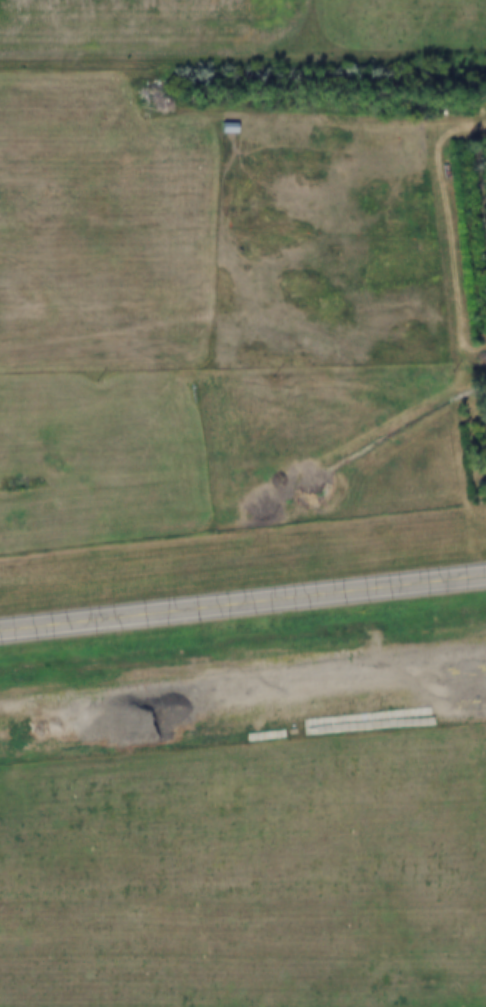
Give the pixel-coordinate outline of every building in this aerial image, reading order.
[(240,121),(222,121),(222,131),(240,131),(240,121)]
